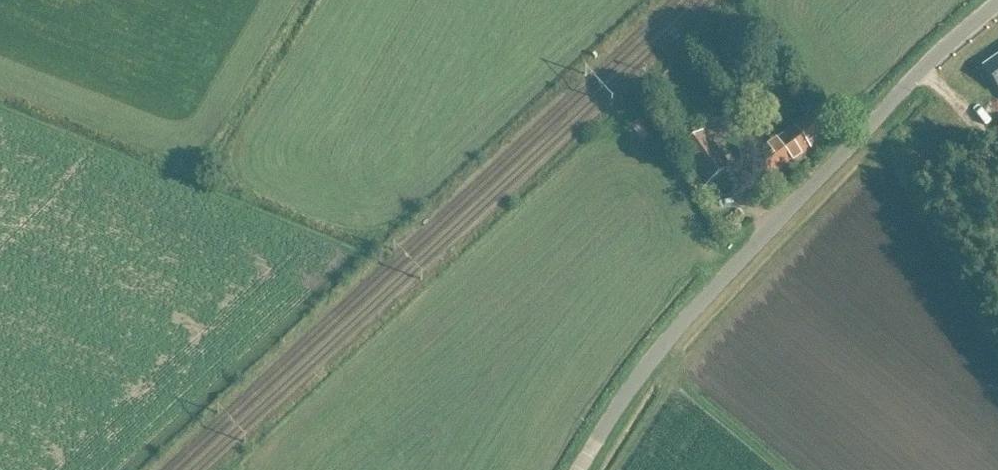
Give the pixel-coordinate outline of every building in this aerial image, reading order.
[(984,68),(997,88),(997,58),(984,68)] [(828,139),(816,122),(812,117),(778,142),(775,138),(745,160),(764,186),(828,139)] [(729,169),(718,153),(704,134),(683,149),(708,184),(729,169)]
